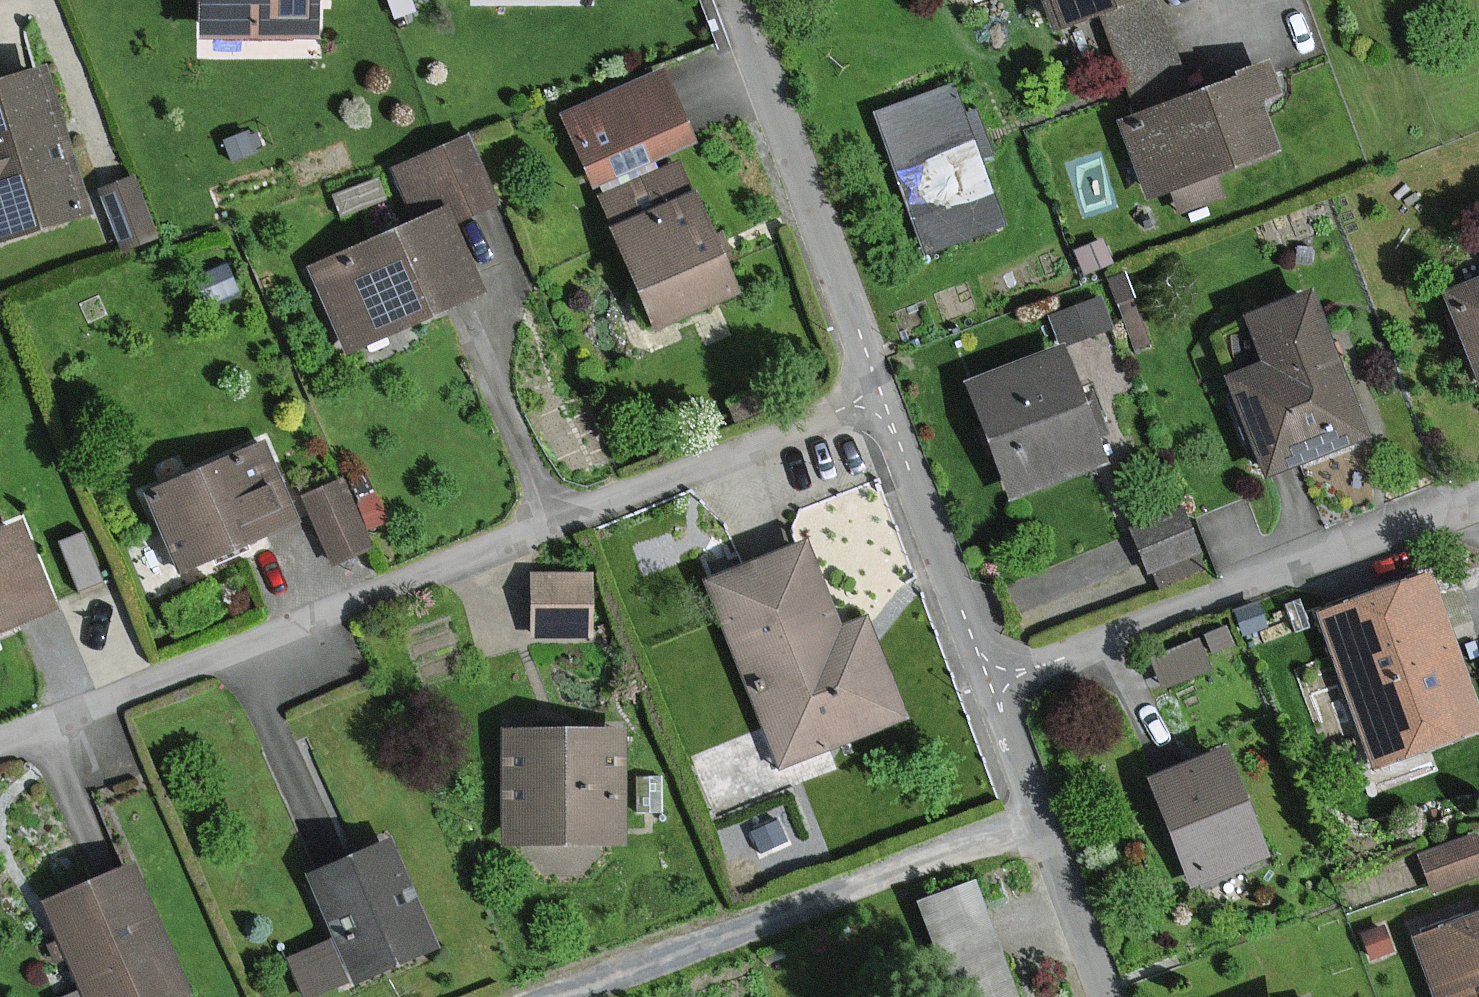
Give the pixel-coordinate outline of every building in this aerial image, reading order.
[(207,38),(316,35),(315,0),(206,0),(207,38)] [(1055,22),(1096,7),(1116,0),(1046,0),(1055,22)] [(0,84),(0,239),(87,214),(45,71),(0,84)] [(734,290),(678,163),(659,171),(654,159),(694,142),(664,72),(563,117),(593,186),(599,198),(655,325),(734,290)] [(1247,101),(1267,94),(1261,75),(1128,119),(1152,192),(1265,155),(1247,101)] [(988,215),(942,83),(870,108),(916,240),(988,215)] [(466,140),(390,171),(413,227),(313,268),(346,350),(480,295),(451,224),(493,207),(466,140)] [(134,168),(98,181),(118,240),(155,227),(134,168)] [(1455,297),(1478,356),(1478,287),(1455,297)] [(1234,381),(1269,471),(1305,458),(1365,435),(1311,295),(1250,319),(1269,368),(1234,381)] [(1062,348),(969,384),(1013,497),(1105,462),(1062,348)] [(258,444),(145,497),(179,569),(293,516),(258,444)] [(343,483),(307,498),(332,559),(368,544),(343,483)] [(1153,570),(1201,546),(1177,500),(1129,524),(1153,570)] [(0,531),(0,630),(53,609),(20,524),(0,531)] [(808,548),(711,585),(779,764),(907,716),(870,619),(840,631),(808,548)] [(591,578),(525,576),(523,634),(589,636),(591,578)] [(1478,732),(1478,715),(1460,664),(1429,579),(1319,619),(1375,770),(1478,732)] [(622,739),(501,735),(498,848),(619,851),(622,739)] [(1262,863),(1218,756),(1193,766),(1148,785),(1193,892),(1262,863)] [(1478,867),(1478,836),(1476,824),(1412,842),(1423,882),(1478,867)] [(305,879),(335,951),(298,966),(310,996),(323,996),(434,951),(389,844),(305,879)] [(46,909),(83,995),(78,996),(184,996),(132,873),(46,909)] [(921,903),(953,996),(1014,996),(975,884),(921,903)] [(1408,937),(1426,996),(1478,996),(1478,915),(1408,937)]
